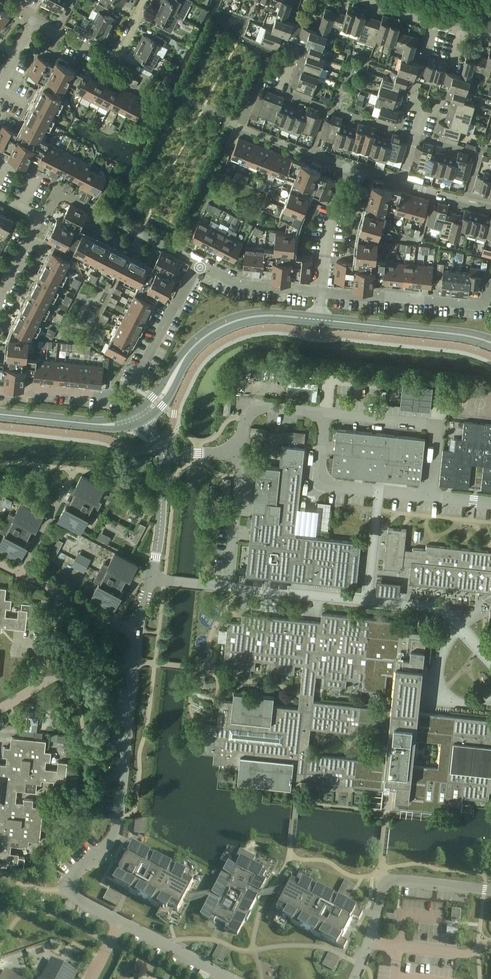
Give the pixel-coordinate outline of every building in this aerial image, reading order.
[(41,4),(51,8),(55,0),(43,0),(41,4)] [(51,8),(60,13),(66,3),(71,6),(74,0),(55,0),(51,8)] [(158,6),(179,17),(183,19),(193,0),(192,0),(174,0),(173,2),(169,0),(161,0),(158,6)] [(275,3),(280,5),(276,16),(286,19),(286,18),(293,0),(276,0),(275,3)] [(410,10),(413,0),(407,0),(404,8),(410,10)] [(419,0),(413,0),(410,10),(416,11),(419,0)] [(425,2),(420,0),(419,0),(416,11),(422,13),(425,2)] [(427,15),(431,3),(425,2),(422,13),(427,15)] [(94,20),(111,29),(116,19),(106,14),(108,9),(98,3),(95,9),(98,11),(94,20)] [(340,13),(336,24),(351,29),(358,6),(349,3),(345,14),(340,13)] [(433,17),(437,5),(431,3),(427,15),(433,17)] [(439,18),(442,7),(437,5),(433,17),(439,18)] [(171,32),(179,17),(158,6),(153,16),(160,20),(157,25),(171,32)] [(358,6),(351,29),(359,32),(365,15),(367,10),(358,6)] [(442,7),(439,18),(445,20),(448,9),(442,7)] [(326,8),(318,30),(327,33),(331,23),(336,24),(340,13),(326,8)] [(3,24),(9,16),(0,9),(0,22),(3,24)] [(454,23),(460,25),(464,13),(458,11),(454,23)] [(466,26),(470,15),(464,13),(460,25),(466,26)] [(366,41),(373,18),(365,15),(359,32),(357,38),(366,41)] [(377,38),(385,40),(392,18),(383,15),(381,20),(382,21),(376,37),(377,38)] [(472,28),(475,17),(470,15),(466,26),(472,28)] [(296,39),(297,39),(302,24),(301,24),(294,21),(286,18),(286,19),(276,16),(272,29),(271,30),(288,36),(296,39)] [(478,30),(481,18),(475,17),(472,28),(478,30)] [(90,18),(83,33),(96,40),(99,35),(106,39),(111,29),(94,20),(90,18)] [(381,20),(373,18),(366,41),(375,43),(377,38),(376,37),(382,21),(381,20)] [(385,40),(400,45),(403,33),(398,31),(402,20),(392,18),(385,40)] [(483,32),(487,20),(481,18),(478,30),(483,32)] [(322,47),(327,33),(318,30),(302,24),(297,39),(305,42),(322,48),(322,47)] [(263,37),(267,38),(271,40),(275,41),(280,43),(285,45),(288,36),(271,30),(272,29),(266,27),(263,37)] [(418,38),(403,33),(400,45),(405,47),(401,58),(411,60),(418,38)] [(138,44),(156,53),(160,44),(164,46),(167,40),(156,35),(154,40),(143,35),(138,44)] [(305,42),(302,50),(325,58),(328,49),(322,47),(322,48),(305,42)] [(138,44),(133,54),(140,57),(138,63),(152,70),(160,55),(156,53),(138,44)] [(490,72),(490,47),(487,58),(482,57),(479,69),(490,72)] [(302,50),(299,59),(322,67),(325,58),(302,50)] [(467,52),(461,75),(470,78),(474,67),(479,69),(482,57),(467,52)] [(20,134),(11,152),(9,156),(27,165),(31,157),(39,161),(48,143),(40,139),(66,88),(74,92),(83,74),(66,66),(69,61),(59,56),(55,65),(46,83),(20,134)] [(37,79),(46,61),(38,56),(29,74),(37,79)] [(429,57),(427,65),(422,80),(431,83),(438,60),(429,57)] [(414,77),(419,79),(422,80),(427,65),(423,63),(411,60),(401,58),(397,71),(397,72),(414,77)] [(297,67),(319,75),(322,67),(299,59),(297,67)] [(438,60),(431,83),(441,86),(441,85),(445,70),(447,63),(438,60)] [(37,79),(46,83),(55,65),(46,61),(37,79)] [(297,67),(294,76),(316,84),(319,75),(297,67)] [(406,84),(406,85),(412,86),(414,77),(397,72),(397,71),(392,70),(389,78),(389,79),(406,84)] [(450,72),(445,70),(441,85),(446,87),(449,88),(449,87),(466,92),(470,78),(461,75),(450,72)] [(92,78),(83,74),(74,92),(82,96),(92,78)] [(296,87),(300,88),(304,89),(309,91),(307,97),(311,98),(316,84),(294,76),(290,85),(296,87)] [(406,85),(406,84),(389,79),(389,78),(383,77),(380,86),(403,93),(406,85)] [(100,83),(92,78),(82,96),(91,101),(100,83)] [(91,101),(100,105),(109,87),(100,83),(91,101)] [(380,86),(378,94),(401,101),(403,93),(380,86)] [(117,91),(109,87),(100,105),(109,110),(111,105),(117,91)] [(111,105),(119,109),(128,91),(119,87),(117,91),(111,105)] [(469,103),(469,102),(472,94),(466,92),(449,87),(449,88),(446,97),(452,98),(469,103)] [(258,113),(267,116),(275,94),(267,90),(264,96),(259,94),(257,98),(263,100),(261,104),(260,108),(258,113)] [(137,96),(128,91),(119,109),(128,114),(137,96)] [(275,94),(267,116),(275,119),(282,103),(284,97),(275,94)] [(401,101),(378,94),(375,103),(381,105),(398,110),(398,109),(401,101)] [(146,100),(137,96),(128,114),(137,118),(146,100)] [(452,98),(449,106),(472,113),(475,104),(469,102),(469,103),(452,98)] [(273,125),(282,128),(290,106),(282,103),(275,119),(273,125)] [(378,114),(383,115),(387,116),(391,118),(389,123),(394,125),(395,119),(401,121),(404,111),(398,109),(398,110),(381,105),(375,103),(375,104),(372,115),(377,117),(378,114)] [(290,131),(299,109),(290,106),(282,128),(290,131)] [(311,128),(313,124),(314,120),(316,115),(318,110),(309,106),(307,112),(301,129),(315,134),(317,130),(311,128)] [(470,122),(472,113),(449,106),(447,115),(470,122)] [(307,112),(299,109),(290,131),(299,135),(301,129),(307,112)] [(330,125),(329,129),(327,133),(321,132),(320,136),(335,140),(335,141),(340,124),(341,124),(343,118),(333,115),(330,125)] [(447,115),(444,123),(444,124),(461,129),(467,131),(470,122),(447,115)] [(454,136),(453,142),(457,144),(461,129),(444,124),(444,123),(439,121),(436,131),(441,133),(442,133),(446,134),(444,140),(448,141),(450,135),(454,136)] [(361,148),(368,126),(359,123),(357,128),(357,129),(352,146),(353,146),(361,148)] [(342,149),(349,126),(341,124),(340,124),(335,141),(335,140),(333,146),(342,149)] [(11,129),(3,125),(0,130),(0,146),(2,147),(11,129)] [(357,128),(349,126),(342,149),(351,152),(353,146),(352,146),(357,129),(357,128)] [(368,126),(361,148),(369,151),(370,151),(375,134),(377,128),(368,126)] [(2,147),(11,152),(20,134),(11,129),(2,147)] [(396,159),(397,155),(398,150),(400,146),(405,148),(407,144),(401,142),(403,136),(393,133),(391,139),(392,139),(387,156),(396,159)] [(383,136),(375,134),(370,151),(369,151),(367,157),(376,159),(383,136)] [(391,139),(383,136),(376,159),(386,162),(387,156),(392,139),(391,139)] [(241,160),(248,141),(239,137),(231,156),(241,160)] [(257,144),(248,141),(241,160),(250,163),(257,144)] [(421,152),(420,156),(419,161),(413,159),(412,163),(426,167),(427,167),(431,150),(432,150),(434,145),(424,142),(422,148),(421,152)] [(48,143),(39,161),(48,165),(57,147),(48,143)] [(259,167),(266,148),(257,144),(250,163),(259,167)] [(57,147),(48,165),(56,170),(65,151),(57,147)] [(275,151),(266,148),(259,167),(268,170),(275,151)] [(434,176),(440,153),(432,150),(431,150),(427,167),(426,167),(425,173),(434,176)] [(56,170),(65,174),(74,156),(65,151),(56,170)] [(268,170),(276,174),(284,155),(275,151),(268,170)] [(464,168),(465,164),(467,160),(468,154),(459,151),(457,157),(458,157),(453,175),(468,179),(469,174),(463,173),(464,168)] [(434,176),(443,178),(449,155),(440,153),(434,176)] [(285,177),(293,158),(284,155),(276,174),(285,177)] [(458,157),(457,157),(449,155),(443,178),(452,181),(453,175),(458,157)] [(74,156),(65,174),(73,178),(82,160),(74,156)] [(311,193),(318,174),(322,165),(312,161),(310,165),(293,158),(285,177),(294,181),(280,216),(299,224),(311,193)] [(82,160),(73,178),(81,182),(82,182),(89,169),(91,165),(82,160)] [(97,174),(89,169),(82,182),(81,182),(79,187),(88,192),(97,174)] [(490,184),(490,173),(485,171),(483,177),(477,175),(474,187),(480,189),(478,194),(488,197),(490,184)] [(97,174),(88,192),(97,196),(106,178),(97,174)] [(311,193),(320,196),(327,177),(318,174),(311,193)] [(327,177),(320,196),(329,200),(336,181),(327,177)] [(387,209),(395,211),(401,192),(383,187),(384,182),(374,179),(371,189),(366,208),(359,231),(379,237),(387,209)] [(357,206),(362,186),(353,183),(347,203),(357,206)] [(362,186),(357,206),(366,208),(371,189),(362,186)] [(405,214),(410,194),(401,192),(395,211),(405,214)] [(419,197),(410,194),(405,214),(414,216),(419,197)] [(429,199),(419,197),(414,216),(424,219),(429,199)] [(436,212),(435,217),(434,221),(433,225),(441,228),(442,228),(446,210),(447,211),(449,205),(439,202),(437,208),(431,206),(430,211),(436,212)] [(70,204),(66,213),(84,222),(88,213),(70,204)] [(254,213),(244,208),(241,214),(251,218),(254,213)] [(460,233),(468,235),(474,212),(465,209),(463,215),(464,215),(459,232),(460,233)] [(449,236),(455,213),(447,211),(446,210),(442,228),(441,228),(440,233),(449,236)] [(483,214),(474,212),(468,235),(477,237),(483,214)] [(61,221),(79,230),(84,222),(66,213),(61,221)] [(463,215),(455,213),(449,236),(458,238),(460,233),(459,232),(464,215),(463,215)] [(483,214),(477,237),(486,240),(487,234),(490,218),(490,216),(483,214)] [(5,216),(0,225),(0,235),(5,237),(14,220),(5,216)] [(56,241),(13,327),(31,336),(74,251),(139,283),(113,335),(131,344),(157,293),(166,297),(175,279),(171,277),(153,268),(79,230),(61,221),(57,219),(48,237),(56,241)] [(191,238),(200,242),(209,224),(200,220),(191,238)] [(209,224),(200,242),(208,247),(220,225),(211,220),(209,224)] [(220,225),(208,247),(217,251),(229,228),(220,223),(220,225)] [(229,228),(217,251),(225,255),(235,237),(237,232),(229,228)] [(265,249),(263,269),(272,270),(271,279),(291,281),(291,277),(294,256),(296,232),(276,230),(274,249),(265,249)] [(235,237),(225,255),(234,260),(244,242),(235,237)] [(383,281),(385,261),(376,260),(378,241),(358,239),(356,263),(353,283),(353,288),(373,290),(374,280),(383,281)] [(243,267),(253,268),(255,248),(245,246),(243,267)] [(265,249),(255,248),(253,268),(263,269),(265,249)] [(157,259),(175,268),(179,260),(161,251),(157,259)] [(301,278),(303,257),(294,256),(291,277),(301,278)] [(303,257),(301,278),(311,279),(313,258),(303,257)] [(157,259),(153,268),(171,277),(175,268),(157,259)] [(344,282),(346,262),(336,261),(334,281),(344,282)] [(385,261),(383,281),(393,282),(395,262),(385,261)] [(346,262),(344,282),(353,283),(356,263),(346,262)] [(393,282),(402,283),(404,263),(395,262),(393,282)] [(402,283),(412,284),(414,264),(404,263),(402,283)] [(421,285),(423,265),(414,264),(412,284),(421,285)] [(433,266),(423,265),(421,285),(431,286),(433,266)] [(469,291),(478,292),(479,281),(485,282),(487,269),(480,269),(481,268),(470,267),(470,273),(469,291)] [(443,273),(442,279),(442,283),(436,283),(435,287),(441,288),(441,294),(450,295),(453,271),(443,270),(443,273)] [(462,272),(453,271),(450,295),(459,296),(462,272)] [(470,273),(462,272),(459,296),(468,297),(469,291),(470,273)] [(94,330),(92,334),(99,338),(100,334),(103,329),(96,326),(94,330)] [(127,352),(131,344),(113,335),(109,343),(127,352)] [(34,379),(37,359),(27,358),(30,339),(9,337),(7,361),(5,381),(4,386),(24,388),(25,378),(34,379)] [(122,361),(127,352),(109,343),(104,352),(122,361)] [(34,379),(44,380),(46,360),(37,359),(34,379)] [(46,360),(44,380),(54,381),(56,361),(46,360)] [(63,382),(65,362),(56,361),(54,381),(63,382)] [(75,363),(65,362),(63,382),(73,383),(75,363)] [(82,384),(84,364),(75,363),(73,383),(82,384)] [(94,365),(84,364),(82,384),(92,385),(94,365)] [(104,366),(94,365),(92,385),(102,386),(103,378),(102,378),(104,366)] [(403,382),(400,406),(430,409),(433,385),(403,382)] [(223,414),(230,415),(232,397),(225,396),(223,414)] [(462,440),(456,439),(455,451),(443,449),(443,451),(439,485),(450,486),(469,488),(471,464),(484,466),(481,490),(490,491),(490,425),(464,422),(462,440)] [(333,469),(332,474),(344,475),(363,477),(376,478),(385,479),(402,481),(408,482),(420,483),(423,456),(423,455),(425,438),(422,438),(420,438),(372,433),(371,433),(363,432),(337,429),(336,434),(335,443),(334,455),(334,456),(333,469)] [(302,445),(294,444),(294,447),(282,446),(279,467),(258,465),(252,516),(248,516),(247,525),(251,525),(246,575),(356,587),(361,542),(295,535),(305,448),(302,448),(302,445)] [(77,489),(72,498),(103,514),(107,505),(97,499),(103,487),(82,475),(75,488),(77,489)] [(81,530),(87,518),(98,523),(103,514),(72,498),(68,507),(66,506),(59,518),(59,519),(81,530)] [(0,517),(0,519),(29,535),(34,526),(36,527),(43,514),(33,510),(21,503),(14,515),(4,510),(0,517)] [(27,545),(25,543),(29,535),(0,519),(0,531),(5,534),(0,543),(0,547),(11,553),(20,557),(27,545)] [(146,526),(141,523),(136,532),(141,535),(146,526)] [(384,567),(404,569),(404,562),(413,563),(412,577),(411,583),(416,583),(427,584),(437,586),(471,589),(479,590),(490,591),(490,552),(488,552),(435,547),(431,546),(426,546),(426,550),(421,549),(417,549),(413,548),(413,550),(404,549),(404,547),(406,529),(403,529),(399,529),(389,528),(388,528),(388,529),(386,547),(385,560),(384,567)] [(137,543),(141,535),(136,532),(132,541),(137,543)] [(63,542),(58,539),(53,548),(59,550),(63,542)] [(54,559),(59,550),(53,548),(49,556),(54,559)] [(123,585),(127,577),(128,576),(130,577),(137,564),(115,552),(108,565),(98,559),(93,569),(123,585)] [(114,607),(121,594),(119,593),(123,585),(93,569),(88,578),(99,583),(92,595),(92,596),(114,607)] [(2,631),(2,627),(26,630),(27,616),(33,617),(35,604),(22,603),(21,609),(18,609),(18,617),(6,616),(6,608),(11,609),(12,599),(5,599),(6,588),(0,587),(0,631),(2,631)] [(273,706),(274,697),(234,692),(233,701),(220,700),(217,726),(204,725),(202,744),(201,752),(214,753),(213,762),(220,763),(219,767),(239,769),(237,783),(284,788),(291,788),(292,779),(396,790),(394,808),(447,813),(448,805),(461,806),(462,797),(489,800),(490,791),(490,720),(418,712),(425,649),(427,633),(400,631),(401,622),(322,613),(321,622),(284,618),(242,614),(241,623),(228,621),(225,648),(224,657),(233,658),(232,667),(255,669),(256,660),(272,662),(271,671),(284,672),(294,673),(295,665),(295,664),(303,665),(301,683),(299,698),(298,708),(284,707),(273,706)] [(12,862),(11,869),(21,870),(23,870),(24,868),(25,858),(19,857),(19,854),(10,853),(11,845),(28,847),(29,841),(40,842),(41,825),(43,807),(33,806),(33,800),(24,799),(24,803),(16,802),(17,790),(26,791),(36,792),(37,783),(41,784),(42,780),(54,781),(53,788),(64,789),(64,782),(65,782),(76,783),(77,783),(78,777),(77,777),(70,776),(70,774),(77,775),(78,775),(79,769),(78,769),(67,767),(67,762),(58,761),(57,770),(45,769),(46,761),(50,761),(51,752),(45,751),(46,741),(11,737),(10,748),(4,747),(3,756),(7,757),(6,764),(0,764),(0,861),(12,862)] [(136,819),(134,834),(145,835),(146,834),(147,823),(147,821),(147,820),(136,819)] [(111,872),(107,879),(130,891),(129,893),(136,897),(137,895),(151,902),(150,904),(158,908),(159,907),(167,910),(168,907),(178,912),(184,901),(188,894),(193,883),(184,878),(185,876),(177,872),(179,869),(171,865),(170,866),(156,859),(157,857),(149,853),(149,855),(126,843),(122,850),(128,853),(117,875),(111,872)] [(209,902),(201,916),(214,923),(216,919),(227,925),(225,928),(238,935),(245,921),(247,922),(251,914),(249,913),(256,899),(258,900),(262,892),(261,891),(266,880),(263,878),(266,872),(252,865),(255,858),(240,850),(237,858),(232,866),(229,865),(225,872),(223,871),(219,879),(220,880),(213,894),(211,893),(207,901),(209,902)] [(292,881),(277,910),(286,915),(284,918),(292,922),(291,924),(299,928),(300,926),(313,934),(313,935),(320,939),(321,938),(344,950),(348,942),(342,939),(353,918),(359,921),(363,914),(340,902),(341,900),(333,896),(332,898),(319,891),(320,889),(311,884),(310,888),(300,883),(299,885),(292,881)] [(345,881),(338,894),(348,899),(355,886),(345,881)] [(108,890),(103,900),(116,907),(122,897),(108,890)] [(70,917),(75,908),(66,903),(62,912),(70,917)] [(460,922),(461,910),(452,910),(451,921),(460,922)] [(60,945),(58,939),(57,939),(50,942),(52,948),(60,945)] [(216,951),(212,958),(223,963),(229,951),(230,950),(219,945),(216,951)] [(329,953),(322,966),(332,971),(339,958),(329,953)] [(135,965),(143,970),(146,965),(137,960),(135,965)] [(146,965),(143,970),(152,975),(155,969),(146,965)] [(73,978),(50,966),(43,978),(73,978)]
